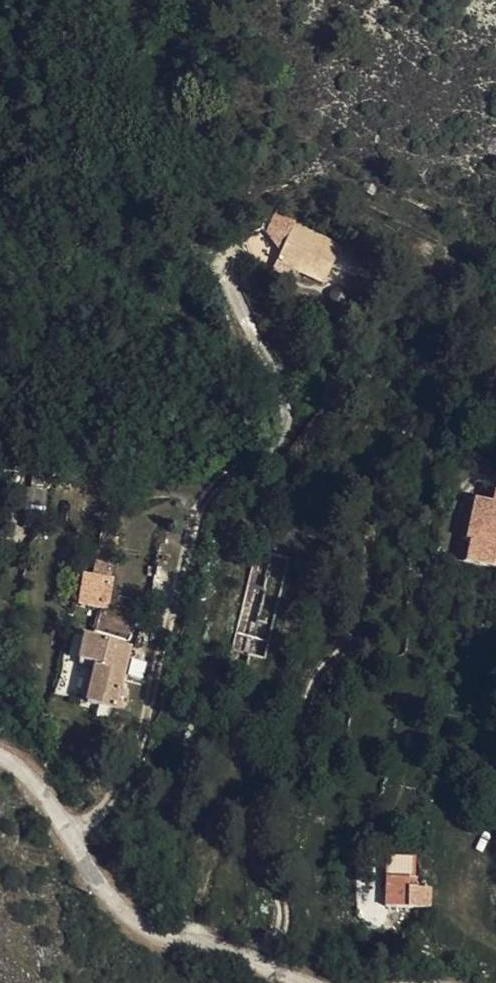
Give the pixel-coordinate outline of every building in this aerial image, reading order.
[(329,227),(279,200),(260,233),(282,244),(311,260),(329,227)] [(276,256),(282,244),(260,233),(254,244),(276,256)] [(444,534),(495,544),(495,515),(479,511),(486,477),(495,479),(495,467),(477,463),(474,476),(458,473),(444,534)] [(108,594),(73,590),(70,609),(105,613),(108,594)] [(76,646),(75,657),(103,660),(106,620),(63,617),(60,644),(76,646)] [(103,660),(75,657),(74,682),(100,685),(103,660)] [(395,852),(389,851),(364,850),(361,849),(358,880),(407,884),(408,865),(394,864),(395,852)]
